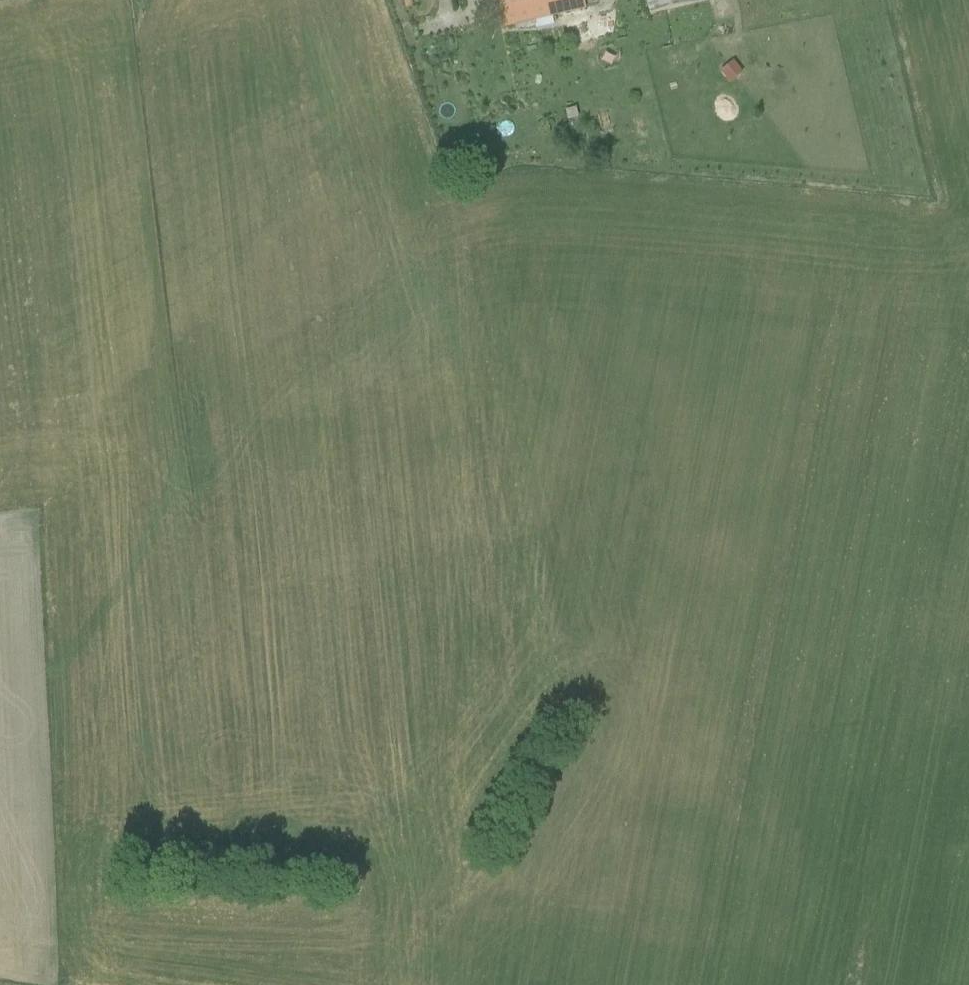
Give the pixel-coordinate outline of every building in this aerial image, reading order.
[(503,28),(514,26),(514,30),(533,26),(534,29),(553,25),(552,17),(585,9),(583,0),(496,0),(503,28)] [(649,14),(708,0),(646,0),(649,14)] [(562,26),(551,29),(554,41),(565,38),(562,26)]
